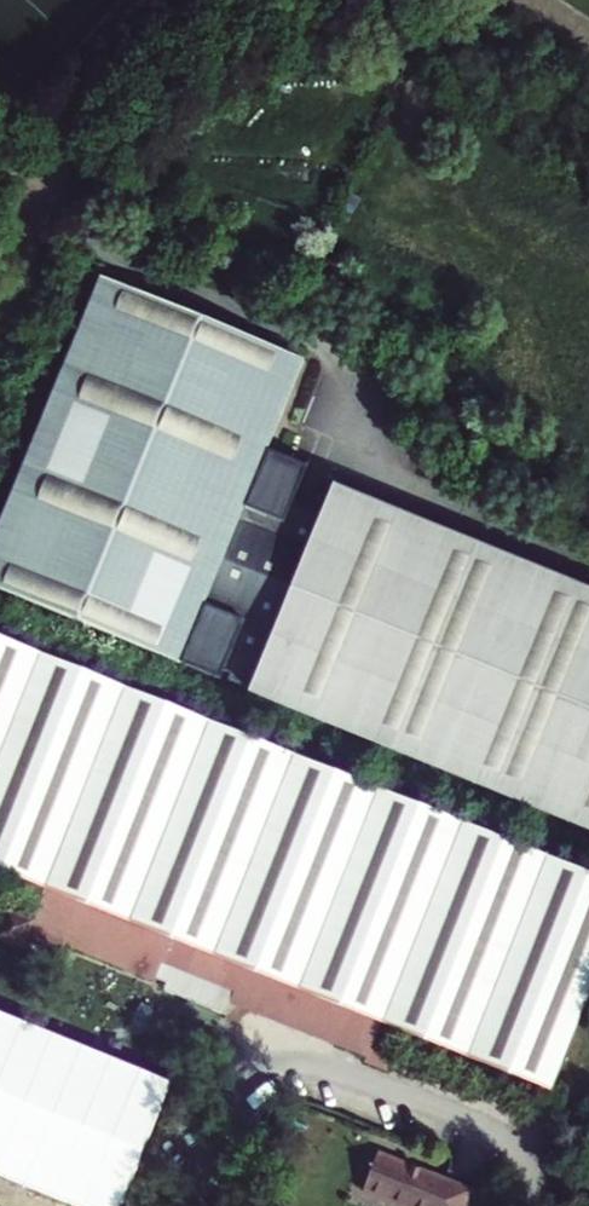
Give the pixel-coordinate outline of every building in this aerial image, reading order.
[(248,691),(588,831),(588,590),(333,486),(303,558),(232,529),(302,359),(99,275),(0,517),(0,589),(178,661),(202,602),(273,632),(248,691)] [(588,995),(588,874),(0,639),(0,869),(44,887),(30,919),(7,911),(0,927),(0,937),(21,945),(25,934),(63,949),(66,942),(166,982),(163,989),(224,1014),(230,999),(299,1027),(369,1054),(367,1060),(388,1069),(397,1046),(376,1038),(382,1021),(552,1089),(588,995)] [(0,1011),(0,1175),(76,1205),(120,1205),(171,1081),(0,1011)] [(469,1190),(380,1154),(364,1191),(402,1205),(463,1205),(469,1190)]
